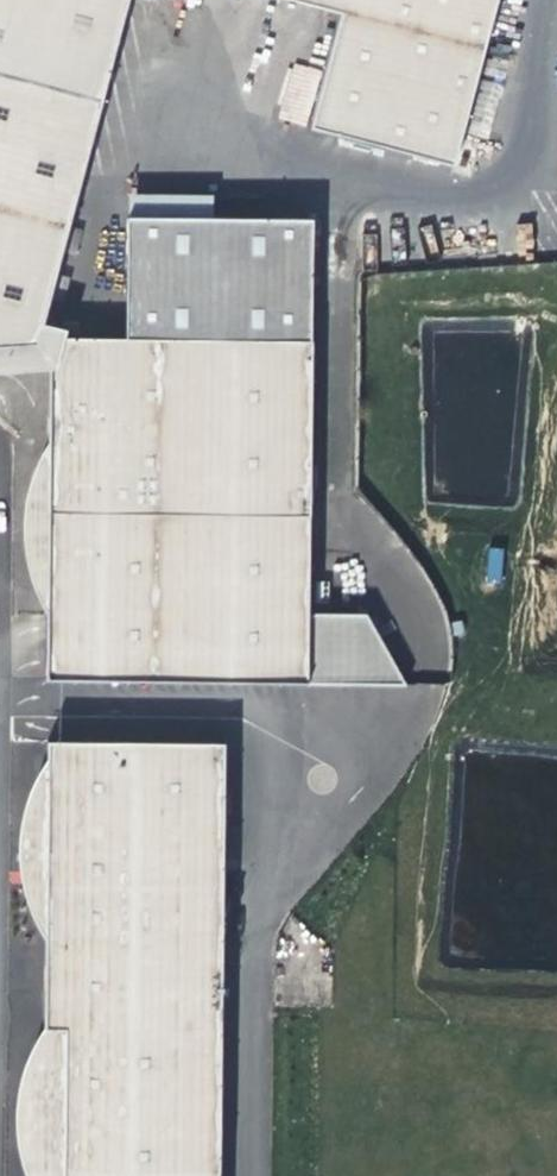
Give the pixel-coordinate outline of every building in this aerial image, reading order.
[(14,349),(38,347),(43,325),(129,0),(0,0),(0,349),(14,349)] [(340,15),(309,129),(453,167),(497,0),(286,0),(340,15)] [(50,370),(50,369),(50,338),(63,338),(66,331),(43,325),(38,347),(14,349),(0,349),(0,373),(50,370)] [(308,617),(312,342),(63,338),(50,338),(50,369),(50,370),(49,442),(46,613),(308,617)] [(46,613),(49,442),(37,464),(29,487),(28,493),(26,500),(25,508),(24,517),(23,527),(24,536),(24,546),(25,548),(26,556),(28,567),(30,575),(34,587),(42,604),(44,608),(46,613)] [(307,684),(308,617),(46,613),(46,681),(307,684)] [(225,744),(48,741),(47,759),(45,940),(44,1027),(44,1031),(64,1031),(63,1175),(219,1175),(225,744)] [(45,940),(47,759),(40,771),(31,790),(22,820),(19,840),(21,881),(24,890),(31,914),(36,924),(45,940)] [(64,1031),(44,1031),(44,1027),(40,1034),(38,1037),(33,1046),(30,1053),(21,1078),(20,1079),(18,1096),(17,1136),(20,1155),(26,1175),(63,1175),(64,1031)]
